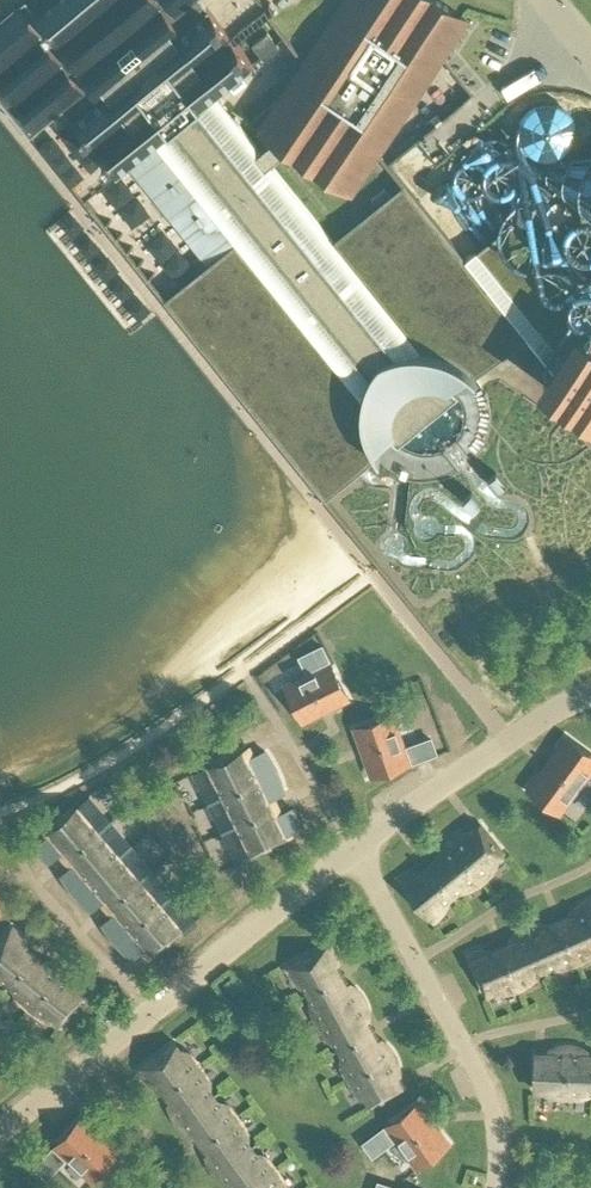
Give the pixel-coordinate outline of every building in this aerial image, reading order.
[(0,20),(0,94),(84,198),(125,164),(206,264),(164,298),(326,498),(378,457),(382,462),(386,465),(389,468),(394,470),(401,474),(406,477),(411,478),(417,479),(423,480),(429,480),(433,479),(441,478),(446,477),(450,476),(453,474),(458,472),(466,467),(469,464),(473,461),(478,457),(482,450),(487,441),(489,436),(490,430),(490,424),(490,419),(490,413),(489,408),(488,402),(486,395),(484,391),(481,385),(479,381),(476,377),(529,336),(552,365),(540,383),(590,415),(590,413),(590,367),(575,357),(588,347),(590,344),(590,313),(515,219),(506,227),(466,259),(403,182),(390,192),(386,187),(373,198),(377,204),(335,239),(271,161),(287,149),(353,194),(470,20),(440,0),(343,0),(255,128),(274,138),(261,149),(215,92),(253,62),(203,0),(52,0),(37,12),(27,0),(25,0),(0,20)] [(264,59),(279,47),(267,32),(252,44),(264,59)] [(302,719),(348,696),(332,664),(287,687),(302,719)] [(357,726),(374,774),(407,762),(391,714),(357,726)] [(590,765),(590,753),(568,736),(530,789),(558,810),(590,765)] [(252,751),(251,746),(250,745),(202,768),(202,770),(210,766),(224,793),(216,797),(216,798),(224,794),(238,822),(230,826),(230,827),(238,823),(252,852),(285,836),(277,821),(283,819),(282,815),(281,811),(280,807),(278,803),(276,799),(274,796),(271,793),(268,790),(263,792),(256,779),(261,777),(260,775),(256,777),(249,764),(254,761),(254,756),(252,751)] [(136,940),(140,942),(144,938),(155,951),(182,927),(161,903),(168,897),(167,896),(160,902),(140,879),(147,873),(146,872),(139,878),(119,855),(126,849),(125,848),(118,854),(99,831),(105,825),(104,824),(98,830),(78,807),(84,801),(83,800),(43,835),(44,836),(48,839),(52,843),(56,845),(61,842),(70,853),(67,856),(68,858),(71,854),(81,865),(77,869),(78,873),(80,877),(83,880),(85,883),(88,886),(91,889),(94,891),(98,894),(102,890),(112,901),(108,904),(109,906),(113,902),(123,914),(118,917),(120,921),(122,925),(124,928),(127,932),(130,935),(133,937),(136,940)] [(406,878),(402,880),(401,881),(435,923),(436,922),(430,915),(454,895),(459,902),(461,901),(455,894),(478,875),(484,882),(485,881),(479,874),(504,853),(481,826),(468,837),(465,832),(461,834),(457,836),(454,838),(450,840),(447,843),(444,846),(442,849),(440,853),(444,857),(432,867),(429,863),(428,864),(431,868),(419,877),(416,873),(411,875),(406,878)] [(515,936),(510,936),(506,937),(502,938),(499,940),(495,942),(491,944),(488,946),(485,949),(487,954),(472,961),(490,1002),(491,1001),(488,993),(516,981),(519,989),(521,988),(517,980),(545,968),(548,976),(550,976),(546,968),(574,955),(578,964),(579,963),(576,955),(590,948),(590,909),(588,905),(587,905),(589,910),(575,916),(573,910),(569,911),(565,912),(561,913),(557,914),(553,916),(550,918),(547,921),(543,923),(546,929),(532,935),(530,930),(529,931),(531,935),(517,941),(515,936)] [(13,930),(11,929),(0,943),(0,977),(8,983),(3,990),(4,991),(9,984),(33,1003),(28,1010),(29,1011),(34,1004),(59,1024),(82,997),(69,986),(72,982),(70,978),(68,975),(65,972),(62,969),(58,967),(55,965),(51,963),(47,961),(43,966),(32,956),(35,953),(34,952),(31,956),(19,946),(23,942),(20,937),(16,933),(13,930)] [(356,988),(353,986),(347,988),(340,975),(345,973),(344,971),(339,974),(332,961),(337,958),(336,953),(334,948),(332,943),(332,942),(285,968),(286,969),(293,965),(308,991),(300,996),(301,997),(309,993),(324,1019),(316,1024),(317,1025),(324,1021),(339,1047),(331,1051),(332,1053),(340,1048),(355,1075),(347,1079),(348,1081),(355,1076),(371,1104),(402,1087),(394,1072),(399,1069),(398,1065),(397,1061),(396,1058),(394,1054),(392,1050),(389,1047),(387,1044),(383,1041),(378,1044),(371,1031),(376,1029),(375,1027),(370,1030),(363,1017),(368,1014),(367,1010),(366,1006),(365,1002),(363,998),(361,995),(358,991),(356,988)] [(233,976),(224,983),(232,994),(242,987),(233,976)] [(227,1184),(232,1181),(237,1187),(282,1187),(271,1173),(278,1168),(277,1167),(270,1172),(252,1147),(259,1142),(258,1141),(251,1146),(233,1122),(240,1116),(239,1115),(232,1120),(214,1096),(221,1091),(220,1089),(213,1095),(195,1070),(202,1065),(201,1064),(194,1069),(176,1045),(183,1039),(182,1038),(139,1070),(140,1071),(144,1075),(148,1078),(152,1082),(156,1078),(165,1090),(161,1093),(162,1095),(166,1091),(175,1103),(170,1107),(172,1111),(173,1115),(175,1118),(178,1122),(180,1125),(183,1128),(186,1131),(189,1133),(194,1130),(203,1142),(199,1145),(200,1146),(204,1143),(213,1155),(208,1158),(209,1162),(211,1166),(213,1170),(215,1173),(218,1176),(221,1179),(224,1182),(227,1184)] [(583,1056),(583,1050),(579,1048),(575,1047),(571,1047),(567,1046),(563,1046),(559,1047),(555,1048),(551,1049),(551,1055),(534,1054),(533,1090),(565,1091),(565,1100),(566,1100),(567,1091),(590,1092),(590,1056),(583,1056)] [(389,1123),(419,1164),(447,1143),(417,1102),(389,1123)] [(56,1144),(94,1177),(117,1151),(79,1117),(56,1144)]
